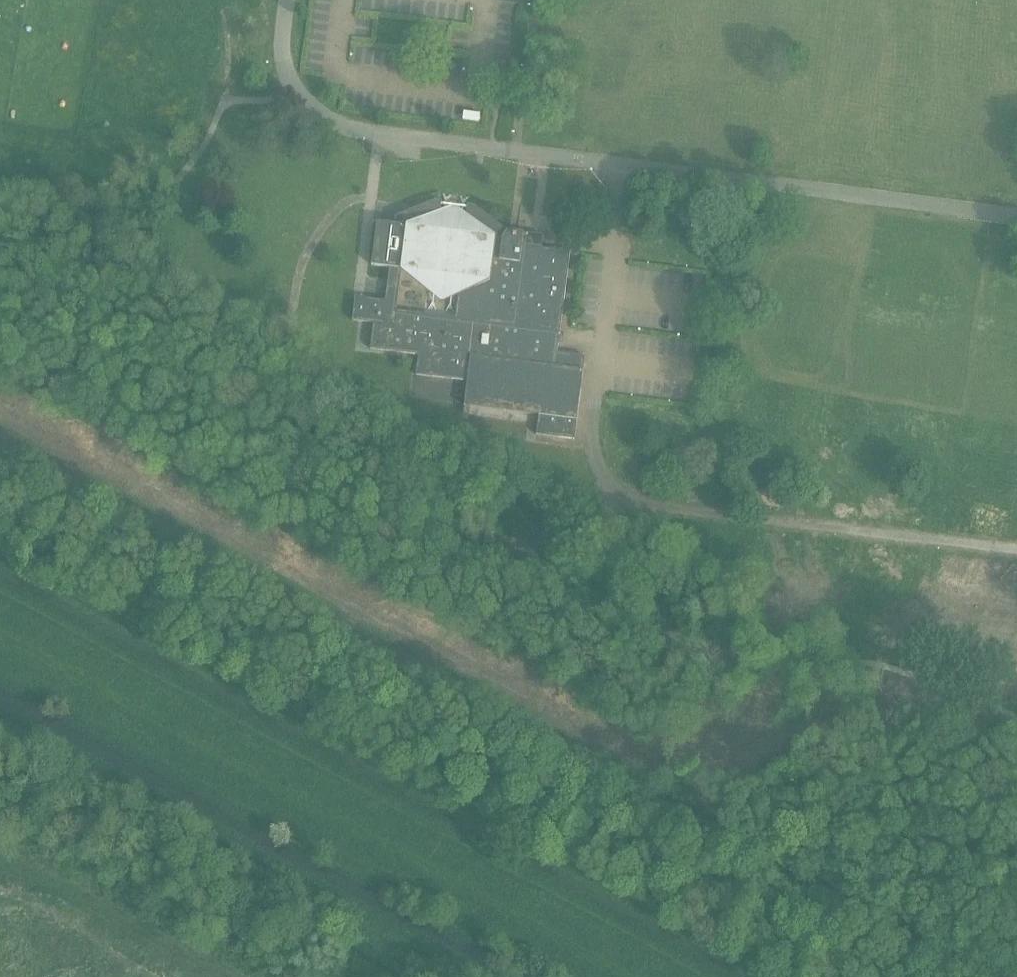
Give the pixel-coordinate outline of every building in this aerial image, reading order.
[(459,207),(451,206),(440,210),(441,201),(435,200),(415,209),(396,217),(395,224),(377,222),(372,265),(391,268),(386,301),(356,297),(353,319),(374,322),(371,349),(419,355),(416,374),(467,381),(464,405),(538,415),(536,434),(574,439),(585,356),(557,352),(570,252),(541,248),(540,255),(521,252),(523,233),(507,231),(474,205),(468,205),(467,214),(459,207)]
